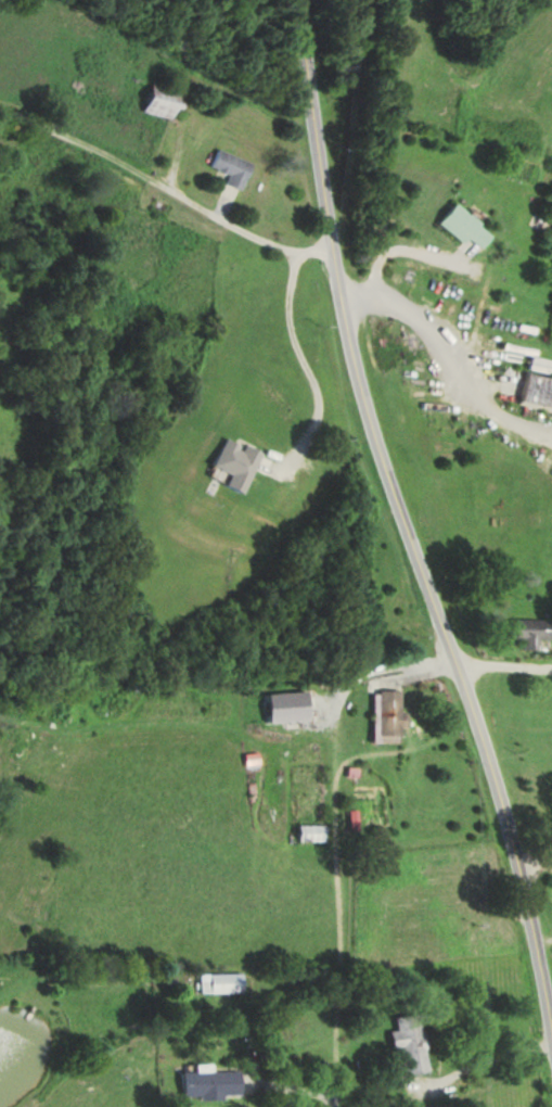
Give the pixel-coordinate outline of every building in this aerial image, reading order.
[(174,119),(179,88),(149,82),(143,114),(174,119)] [(211,167),(230,175),(226,183),(242,190),(253,164),(219,149),(211,167)] [(472,237),(484,248),(495,235),(459,203),(442,223),(466,244),(472,237)] [(529,357),(523,403),(551,407),(551,360),(529,357)] [(235,474),(230,486),(249,494),(266,452),(229,437),(217,467),(235,474)] [(525,639),(525,650),(551,650),(551,620),(517,620),(517,639),(525,639)] [(382,691),(382,742),(404,742),(404,691),(382,691)] [(303,850),(329,850),(329,824),(303,824),(303,850)] [(204,992),(246,992),(246,973),(204,973),(204,992)] [(405,1048),(408,1074),(432,1071),(425,1014),(400,1017),(402,1031),(395,1031),(397,1049),(405,1048)] [(205,1100),(246,1099),(245,1071),(216,1072),(216,1065),(201,1065),(202,1073),(186,1073),(187,1096),(205,1096),(205,1100)]
